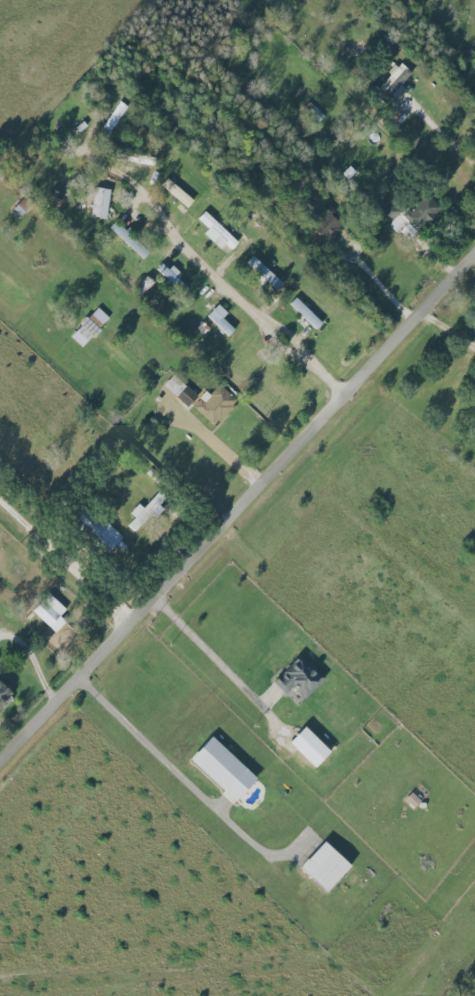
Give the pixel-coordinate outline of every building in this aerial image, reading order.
[(407,90),(401,85),(412,73),(400,62),(388,74),(391,76),(381,86),(396,101),(407,90)] [(194,199),(167,179),(161,187),(189,207),(194,199)] [(92,217),(107,219),(110,189),(95,188),(92,217)] [(387,194),(373,209),(399,234),(402,230),(412,240),(442,208),(427,194),(408,214),(387,194)] [(345,222),(330,208),(308,231),(323,245),(345,222)] [(231,250),(238,243),(215,221),(204,234),(221,250),(226,244),(231,250)] [(151,251),(114,222),(109,230),(145,258),(151,251)] [(284,281),(252,257),(244,266),(265,283),(266,281),(277,290),(284,281)] [(181,291),(186,286),(176,277),(178,275),(164,262),(157,270),(181,291)] [(316,330),(322,324),(297,297),(291,303),(316,330)] [(235,330),(223,318),(228,313),(218,304),(207,316),(229,336),(235,330)] [(88,343),(110,319),(98,307),(75,331),(88,343)] [(164,385),(186,408),(197,398),(175,374),(164,385)] [(238,401),(219,384),(210,394),(207,391),(193,407),(214,427),(238,401)] [(85,506),(74,518),(110,551),(121,540),(85,506)] [(60,616),(66,609),(49,592),(32,610),(55,632),(66,621),(60,616)] [(305,699),(326,678),(301,654),(273,682),(286,694),(293,687),(305,699)] [(0,680),(0,709),(1,710),(15,697),(0,680)] [(331,751),(305,725),(290,742),(316,767),(331,751)] [(236,801),(257,778),(212,736),(190,759),(236,801)] [(421,801),(412,792),(405,800),(414,808),(421,801)] [(301,867),(327,892),(352,866),(326,841),(301,867)]
